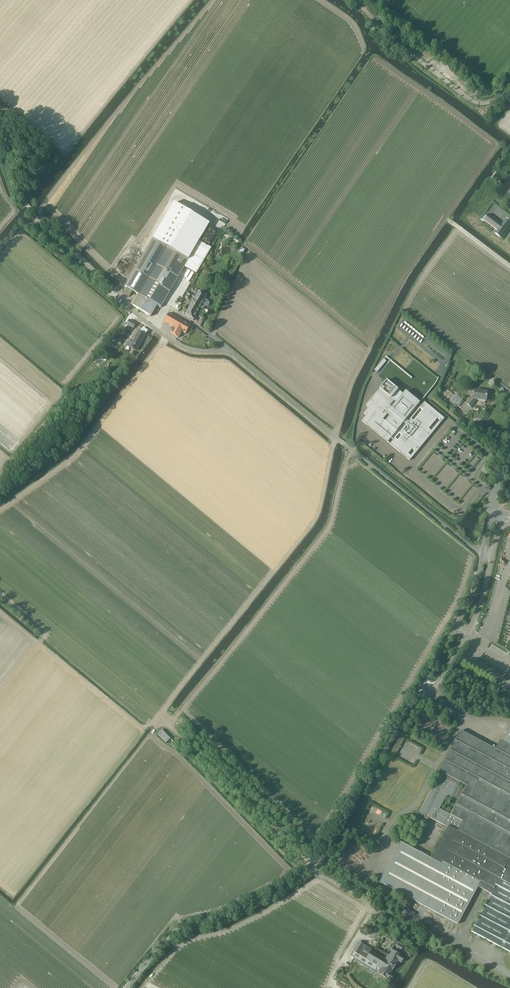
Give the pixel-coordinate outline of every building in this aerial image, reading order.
[(196,274),(211,248),(199,241),(210,223),(174,203),(153,239),(189,260),(184,267),(196,274)] [(484,221),(489,225),(490,224),(497,230),(496,232),(501,236),(509,224),(509,221),(506,218),(502,224),(494,218),(493,218),(489,215),(484,221)] [(127,288),(124,293),(130,297),(133,291),(138,294),(136,298),(137,298),(132,306),(149,315),(155,304),(160,308),(184,267),(188,260),(167,247),(153,239),(125,287),(127,288)] [(184,297),(188,299),(191,294),(187,292),(191,286),(182,280),(169,304),(177,309),(184,297)] [(198,290),(190,303),(185,313),(193,318),(200,306),(203,308),(204,305),(205,305),(206,305),(207,305),(208,305),(208,304),(209,303),(209,302),(208,302),(208,301),(208,300),(207,300),(205,299),(207,295),(198,290)] [(184,333),(189,324),(168,312),(163,320),(173,326),(169,332),(177,337),(181,330),(184,333)] [(127,325),(134,329),(137,324),(129,320),(127,325)] [(145,334),(138,330),(132,342),(129,340),(126,345),(136,350),(145,334)] [(384,359),(374,370),(377,372),(386,361),(384,359)] [(366,415),(362,421),(368,426),(370,428),(373,430),(374,431),(378,434),(378,435),(382,437),(383,438),(386,441),(387,441),(388,442),(391,438),(393,440),(390,444),(400,452),(402,449),(411,456),(408,454),(412,449),(415,451),(414,449),(418,444),(421,446),(425,440),(428,437),(425,435),(429,430),(431,431),(441,420),(438,418),(440,415),(444,419),(444,418),(427,404),(425,402),(421,406),(419,404),(420,403),(420,402),(417,405),(404,394),(406,391),(403,394),(401,392),(387,380),(385,382),(366,405),(369,408),(367,410),(366,410),(364,413),(366,415)] [(466,404),(472,408),(474,405),(474,404),(477,400),(486,401),(488,391),(475,389),(474,398),(472,397),(466,404)] [(463,400),(455,394),(450,402),(457,408),(463,400)] [(502,740),(501,740),(496,749),(461,731),(440,771),(443,772),(441,776),(439,775),(418,814),(425,817),(426,814),(430,816),(429,817),(448,827),(431,858),(401,842),(379,882),(458,924),(478,887),(489,892),(492,894),(471,931),(509,952),(509,725),(502,740)] [(166,743),(171,739),(162,730),(157,735),(166,743)] [(403,946),(404,945),(399,941),(396,947),(402,951),(404,947),(403,946)] [(401,965),(404,960),(393,953),(390,958),(389,957),(386,961),(372,953),(373,952),(359,944),(354,953),(383,970),(380,975),(391,982),(394,977),(391,975),(398,963),(401,965)]
